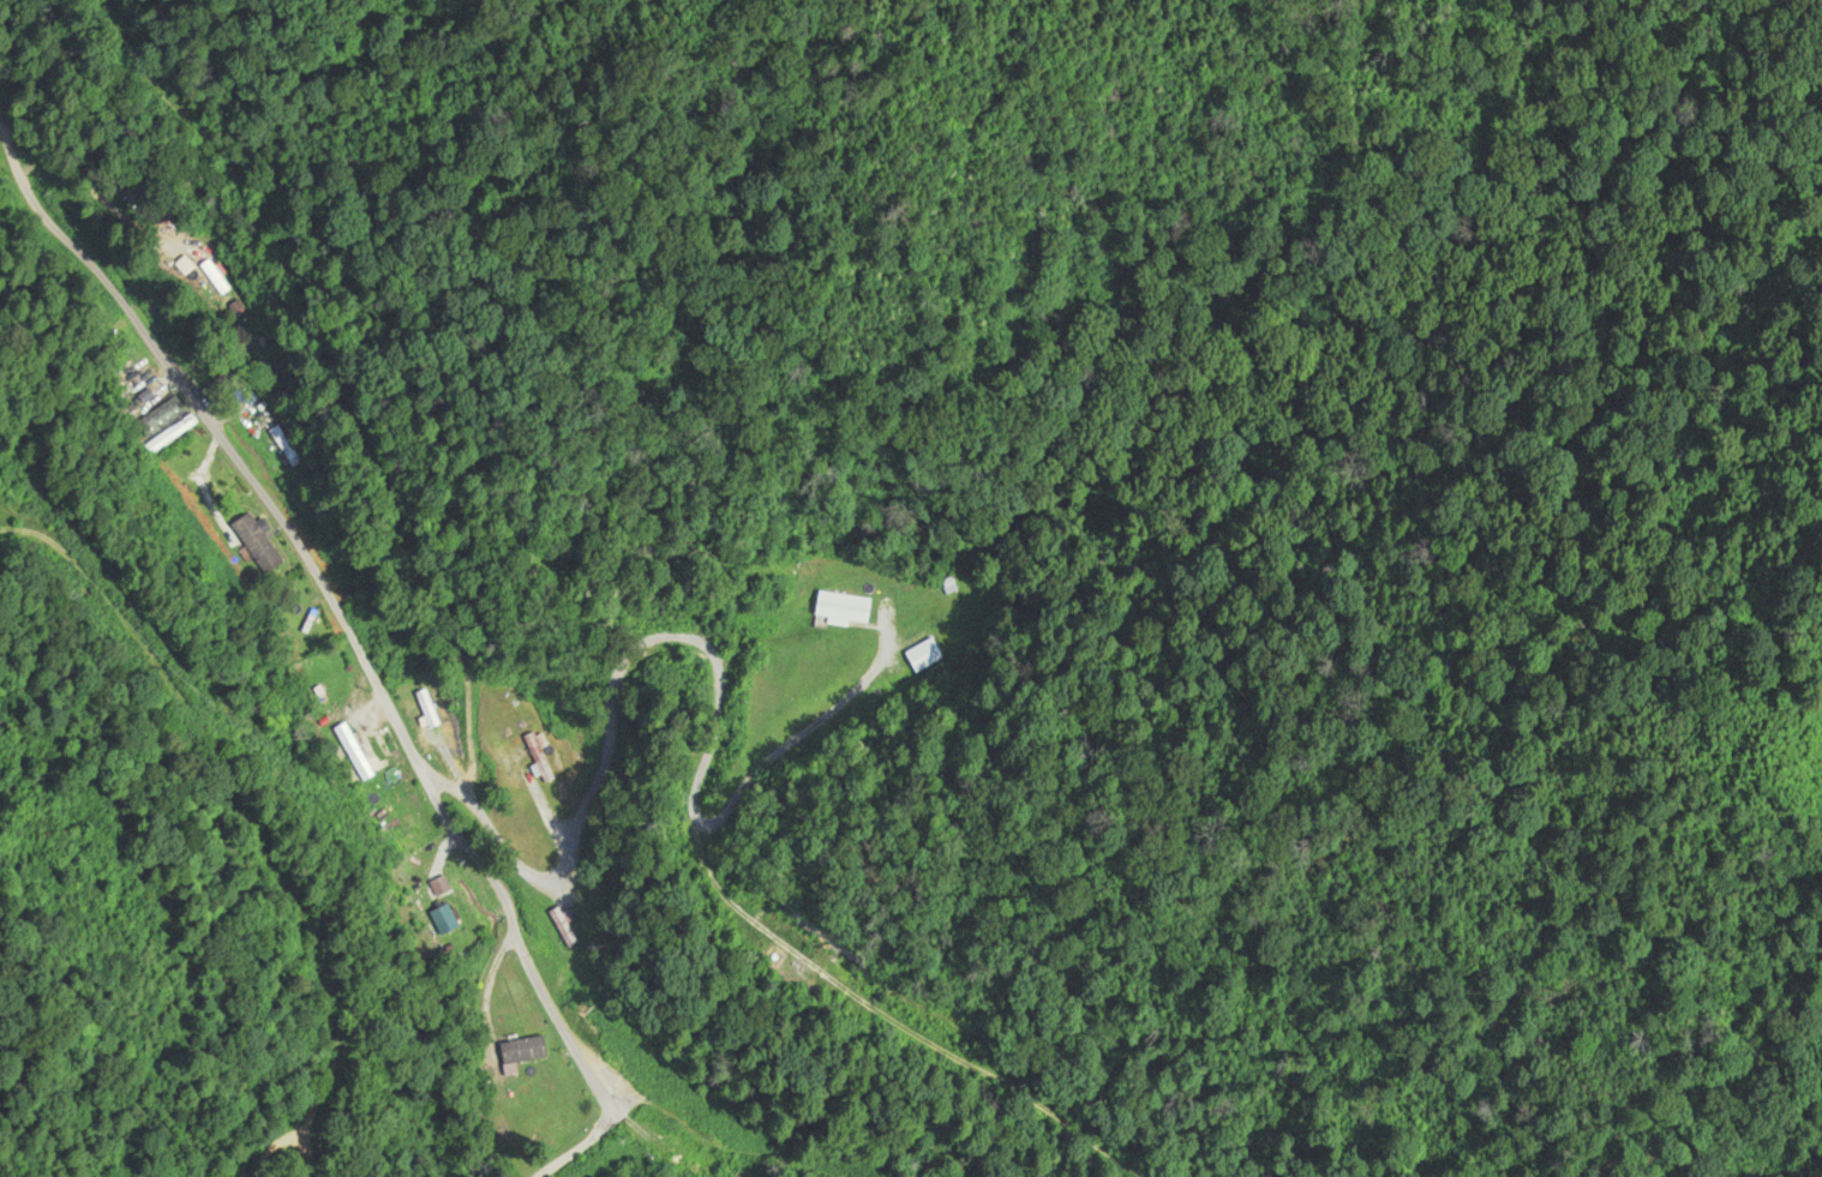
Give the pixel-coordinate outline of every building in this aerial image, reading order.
[(195,269),(185,257),(177,265),(186,276),(195,269)] [(223,297),(231,291),(209,261),(200,267),(223,297)] [(183,417),(173,400),(136,422),(147,439),(183,417)] [(298,461),(276,428),(269,433),(291,467),(298,461)] [(232,526),(261,574),(282,561),(252,513),(232,526)] [(870,625),(873,598),(820,591),(816,619),(870,625)] [(439,937),(460,927),(449,903),(428,913),(439,937)] [(548,1059),(545,1038),(499,1043),(501,1064),(548,1059)]
